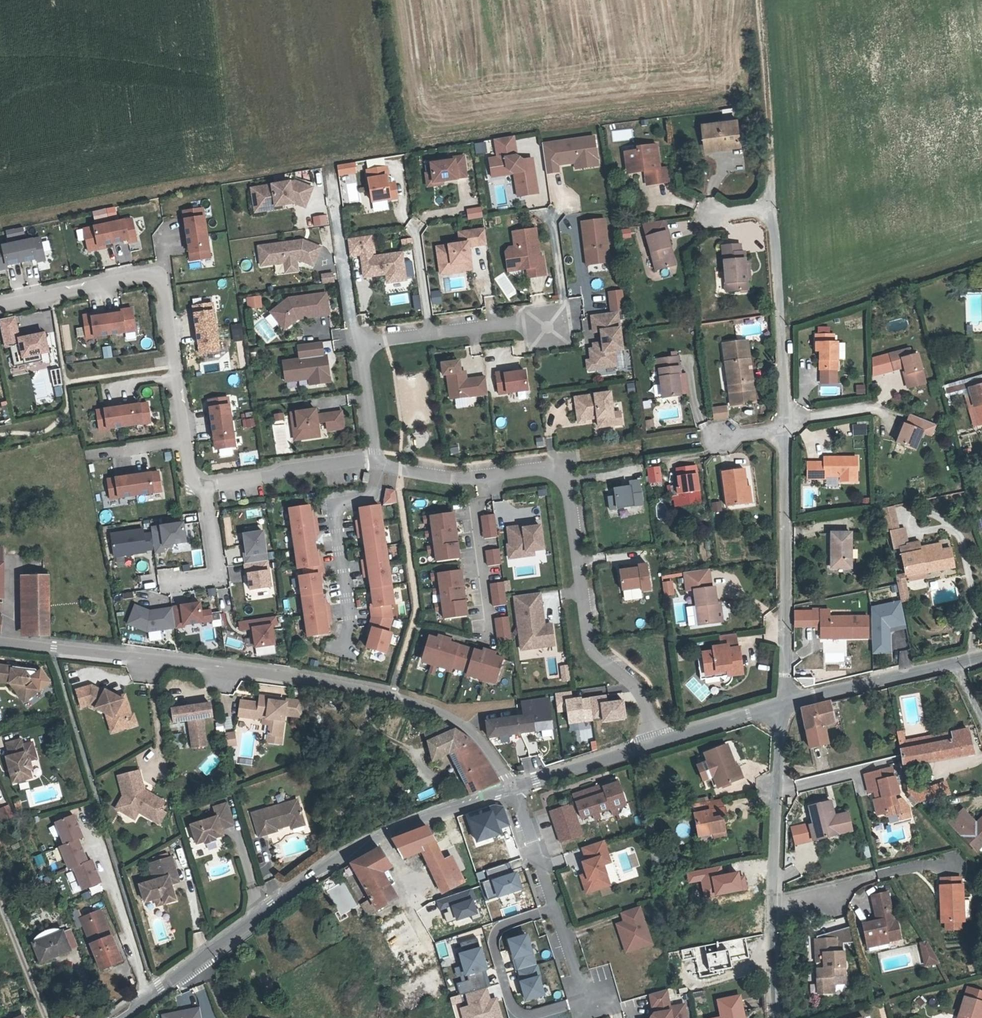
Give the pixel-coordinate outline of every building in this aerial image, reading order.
[(722,143),(739,141),(736,122),(702,126),(704,149),(715,148),(723,146),(722,143)] [(495,139),(497,156),(488,157),(490,169),(506,166),(506,167),(514,171),(515,182),(517,182),(518,188),(516,189),(518,195),(537,192),(532,157),(522,158),(517,155),(513,135),(495,139)] [(594,135),(542,142),(546,172),(558,170),(557,163),(575,161),(578,161),(578,159),(597,156),(594,135)] [(740,148),(739,141),(722,143),(723,146),(715,148),(715,152),(740,148)] [(474,153),(491,152),(490,142),(474,143),(474,153)] [(651,177),(645,178),(646,188),(667,185),(665,169),(659,170),(657,146),(638,148),(638,152),(623,153),(625,165),(631,165),(632,175),(645,173),(651,173),(651,177)] [(578,161),(575,161),(575,168),(598,164),(597,156),(578,159),(578,161)] [(430,174),(432,184),(456,180),(456,179),(465,177),(461,157),(452,159),(452,161),(429,165),(430,174)] [(337,176),(356,174),(355,163),(336,164),(337,176)] [(506,166),(490,169),(491,175),(514,171),(506,167),(506,166)] [(385,179),(387,178),(386,169),(366,172),(370,204),(396,200),(393,185),(386,186),(385,179)] [(442,186),(441,183),(432,184),(430,174),(424,175),(426,188),(442,186)] [(346,183),(349,195),(358,193),(356,181),(346,183)] [(294,182),(258,187),(261,208),(283,205),(294,204),(305,207),(312,188),(294,182)] [(261,208),(258,187),(251,188),(254,212),(283,208),(283,205),(261,208)] [(155,204),(141,205),(142,213),(156,211),(155,204)] [(184,226),(186,236),(207,233),(203,207),(183,210),(186,225),(184,226)] [(114,208),(91,211),(92,218),(115,214),(114,208)] [(469,219),(482,217),(481,208),(467,210),(469,219)] [(313,227),(329,224),(327,215),(312,217),(313,227)] [(132,218),(84,228),(88,251),(99,248),(98,245),(128,239),(129,242),(137,240),(132,218)] [(605,219),(582,222),(587,265),(610,262),(605,219)] [(22,228),(6,231),(8,243),(24,240),(22,228)] [(485,229),(459,233),(460,244),(437,247),(439,266),(471,262),(468,246),(487,244),(485,229)] [(513,232),(515,247),(509,248),(505,253),(506,258),(511,262),(517,261),(518,270),(527,269),(529,278),(546,275),(543,257),(537,257),(537,252),(539,252),(536,229),(513,232)] [(629,229),(620,230),(622,241),(631,239),(629,229)] [(211,257),(207,233),(186,236),(187,245),(189,245),(191,260),(211,257)] [(664,250),(668,249),(663,233),(642,240),(652,274),(670,268),(664,250)] [(0,246),(0,269),(7,267),(7,264),(36,258),(37,262),(46,260),(40,237),(17,242),(0,246)] [(347,251),(371,250),(371,237),(347,238),(347,251)] [(411,238),(401,240),(402,247),(412,246),(411,238)] [(314,265),(321,247),(307,241),(307,243),(304,242),(303,239),(259,245),(261,264),(285,261),(297,259),(301,259),(314,265)] [(129,260),(129,245),(117,245),(117,261),(129,260)] [(745,284),(742,265),(741,255),(737,255),(736,247),(717,249),(723,297),(746,294),(745,284)] [(674,267),(668,249),(664,250),(670,268),(674,267)] [(402,252),(361,258),(364,276),(386,273),(387,282),(406,279),(402,252)] [(511,262),(506,258),(508,272),(518,270),(517,261),(511,262)] [(297,259),(285,261),(286,271),(298,269),(297,259)] [(471,262),(439,266),(440,274),(472,269),(471,262)] [(321,282),(335,282),(335,272),(321,272),(321,282)] [(508,300),(518,294),(505,272),(495,278),(508,300)] [(439,290),(428,293),(432,305),(442,302),(439,290)] [(326,292),(288,297),(271,312),(284,329),(297,318),(329,314),(326,292)] [(612,312),(626,311),(624,292),(610,294),(612,312)] [(414,311),(421,310),(418,294),(411,296),(414,311)] [(247,296),(247,308),(262,308),(261,295),(247,296)] [(196,329),(218,326),(214,302),(194,305),(197,320),(195,320),(196,329)] [(91,314),(83,315),(86,337),(133,331),(129,308),(121,309),(122,312),(92,317),(91,314)] [(617,312),(591,315),(593,333),(600,332),(602,348),(589,350),(590,361),(593,361),(594,369),(615,366),(613,351),(621,350),(617,312)] [(1,327),(16,324),(14,316),(0,319),(0,321),(1,327)] [(231,333),(241,332),(241,323),(231,324),(231,333)] [(5,346),(10,346),(14,366),(42,360),(40,353),(48,351),(44,333),(19,338),(16,324),(1,327),(5,346)] [(218,326),(196,329),(198,338),(199,338),(201,353),(221,350),(218,326)] [(815,334),(816,343),(819,343),(819,350),(819,368),(837,368),(837,342),(833,342),(833,333),(815,334)] [(322,342),(307,344),(309,358),(324,356),(322,342)] [(747,342),(724,346),(731,407),(755,404),(747,342)] [(972,349),(971,342),(958,344),(960,352),(972,349)] [(324,356),(309,358),(307,344),(298,345),(300,359),(283,361),(286,382),(309,379),(310,385),(330,382),(327,356),(324,356)] [(888,352),(892,368),(902,366),(907,386),(925,381),(917,352),(910,354),(908,347),(888,352)] [(679,359),(653,363),(654,372),(658,371),(662,408),(680,407),(680,406),(689,405),(688,393),(685,393),(684,385),(682,385),(679,359)] [(450,399),(487,394),(485,377),(466,380),(465,372),(460,372),(459,361),(441,363),(443,375),(447,374),(450,399)] [(587,370),(594,369),(593,361),(590,361),(586,362),(587,370)] [(59,368),(50,369),(52,386),(61,385),(59,368)] [(527,390),(524,371),(504,374),(504,372),(495,373),(498,395),(527,390)] [(974,408),(980,406),(981,413),(981,379),(968,383),(971,393),(974,408)] [(944,395),(964,391),(963,382),(943,385),(944,395)] [(626,384),(627,393),(635,392),(634,383),(626,384)] [(614,426),(610,393),(575,397),(576,412),(582,412),(583,420),(592,419),(592,414),(596,413),(597,418),(598,427),(614,426)] [(228,397),(209,400),(211,415),(209,415),(211,434),(213,433),(216,449),(236,446),(228,397)] [(129,404),(120,405),(123,426),(151,422),(148,403),(130,405),(129,404)] [(123,426),(120,405),(111,406),(111,408),(97,410),(100,430),(123,426)] [(726,405),(710,408),(712,421),(728,418),(726,405)] [(341,412),(315,416),(314,410),(289,413),(291,425),(297,424),(299,439),(319,436),(317,423),(326,422),(327,431),(344,429),(341,412)] [(903,422),(899,430),(904,432),(901,437),(899,442),(917,449),(928,422),(911,415),(908,424),(903,422)] [(242,419),(243,428),(255,427),(254,418),(242,419)] [(852,434),(865,434),(865,423),(852,423),(852,434)] [(293,440),(299,439),(297,424),(291,425),(293,440)] [(256,450),(239,452),(240,465),(257,463),(256,450)] [(824,475),(839,476),(839,479),(855,480),(856,456),(823,456),(823,462),(815,461),(815,478),(824,478),(824,475)] [(658,467),(647,469),(649,483),(659,482),(658,467)] [(675,494),(677,512),(699,509),(694,471),(675,474),(677,494),(675,494)] [(133,474),(136,495),(161,491),(159,472),(143,474),(142,472),(133,474)] [(136,495),(133,474),(124,475),(124,477),(108,479),(110,499),(136,495)] [(751,513),(749,490),(744,491),(743,478),(722,481),(726,516),(751,513)] [(614,489),(615,496),(608,497),(610,510),(643,505),(639,481),(629,482),(630,487),(614,489)] [(383,488),(383,504),(396,504),(395,488),(383,488)] [(677,512),(675,494),(669,495),(671,513),(677,512)] [(713,512),(722,510),(720,501),(711,503),(713,512)] [(289,509),(307,637),(327,635),(325,621),(323,605),(319,575),(317,558),(313,535),(311,518),(309,506),(289,509)] [(390,605),(394,605),(380,506),(360,509),(362,521),(364,537),(367,560),(370,576),(374,607),(390,605)] [(893,507),(881,510),(886,533),(890,532),(898,530),(893,507)] [(436,562),(459,559),(453,513),(422,517),(423,524),(431,523),(432,531),(424,532),(425,537),(433,536),(434,546),(426,547),(427,554),(435,553),(436,562)] [(497,537),(494,514),(481,516),(484,539),(497,537)] [(183,523),(151,527),(152,533),(154,549),(155,553),(165,552),(164,545),(186,542),(183,523)] [(507,528),(509,545),(512,545),(513,558),(534,555),(533,551),(543,550),(540,526),(523,528),(523,526),(507,528)] [(898,530),(890,532),(893,548),(899,547),(905,574),(905,575),(924,571),(925,574),(953,567),(949,550),(942,551),(922,556),(920,549),(919,542),(908,545),(904,528),(898,530)] [(154,549),(152,533),(144,534),(143,529),(111,534),(114,556),(146,552),(146,550),(154,549)] [(245,554),(246,564),(268,560),(263,530),(244,533),(247,554),(245,554)] [(830,535),(829,568),(849,569),(850,535),(830,535)] [(940,544),(920,549),(922,556),(942,551),(940,544)] [(499,549),(486,551),(488,566),(501,564),(499,549)] [(268,560),(246,564),(245,564),(246,574),(248,574),(251,590),(271,587),(268,560)] [(640,589),(641,593),(650,592),(648,566),(639,566),(640,569),(621,571),(623,591),(640,589)] [(173,569),(157,570),(159,593),(175,592),(173,569)] [(444,619),(467,616),(460,570),(430,574),(431,581),(439,580),(440,589),(432,590),(433,594),(441,593),(442,603),(434,604),(435,611),(443,610),(444,619)] [(722,570),(711,572),(712,580),(723,578),(722,570)] [(925,579),(925,574),(924,571),(905,575),(907,583),(925,579)] [(724,588),(723,578),(712,580),(711,572),(698,573),(699,591),(707,590),(724,588)] [(905,574),(895,576),(896,583),(901,582),(904,583),(907,583),(905,575),(905,574)] [(50,581),(30,581),(32,636),(52,636),(50,581)] [(490,584),(493,607),(506,605),(503,582),(490,584)] [(896,583),(900,602),(908,600),(904,583),(901,582),(896,583)] [(671,584),(662,585),(664,598),(673,597),(671,584)] [(724,588),(707,590),(711,627),(731,625),(728,604),(726,588),(724,588)] [(526,650),(554,646),(552,629),(542,631),(541,626),(544,626),(539,593),(513,596),(516,615),(521,615),(526,650)] [(200,603),(173,607),(173,608),(176,628),(184,627),(184,625),(212,621),(211,610),(201,612),(200,603)] [(728,604),(731,625),(737,624),(735,603),(728,604)] [(176,628),(173,608),(155,610),(156,612),(152,612),(135,605),(127,624),(147,632),(176,628)] [(392,619),(390,605),(374,607),(371,608),(373,617),(369,628),(373,629),(367,648),(386,654),(392,634),(388,633),(392,619)] [(811,626),(818,626),(819,639),(849,636),(847,617),(829,618),(828,612),(818,612),(818,609),(810,610),(811,626)] [(521,650),(526,650),(521,615),(516,615),(521,650)] [(276,616),(240,621),(241,630),(253,628),(256,647),(275,645),(274,636),(275,636),(275,634),(274,634),(272,626),(277,625),(276,616)] [(498,641),(511,639),(508,617),(494,619),(498,641)] [(892,638),(905,636),(901,618),(893,619),(894,624),(888,625),(889,633),(891,633),(892,638)] [(736,634),(722,636),(723,642),(731,641),(731,646),(738,645),(736,634)] [(497,680),(503,659),(494,656),(495,653),(483,649),(482,653),(449,643),(450,640),(437,636),(436,639),(428,637),(421,658),(432,662),(431,667),(435,668),(437,663),(448,666),(446,672),(451,673),(452,667),(466,671),(464,677),(469,678),(470,673),(482,676),(480,682),(485,683),(486,677),(497,680)] [(730,678),(732,678),(741,677),(738,650),(728,652),(727,647),(712,649),(712,654),(702,655),(702,659),(704,675),(729,672),(730,678)] [(729,688),(732,678),(730,678),(729,672),(704,675),(702,659),(695,660),(697,683),(724,679),(723,681),(723,684),(723,686),(724,688),(727,688),(729,688)] [(568,664),(558,665),(561,681),(571,680),(568,664)] [(18,694),(22,691),(28,698),(39,690),(25,671),(12,669),(12,666),(0,665),(0,684),(12,686),(18,694)] [(128,700),(120,696),(105,688),(104,690),(92,685),(77,690),(83,708),(91,705),(107,714),(115,718),(117,725),(122,727),(127,726),(128,728),(135,725),(138,721),(135,713),(133,714),(128,700)] [(23,701),(28,698),(22,691),(18,694),(23,701)] [(592,721),(590,695),(571,697),(571,691),(555,692),(556,711),(565,710),(566,724),(576,723),(577,730),(589,729),(589,721),(592,721)] [(269,736),(282,738),(285,715),(304,718),(301,702),(287,700),(287,704),(280,703),(270,702),(271,697),(261,696),(259,703),(242,701),(239,717),(258,720),(259,718),(265,719),(272,720),(271,726),(269,736)] [(522,703),(522,715),(549,712),(547,699),(522,703)] [(811,704),(807,706),(802,708),(810,742),(827,738),(823,721),(834,718),(829,699),(816,703),(811,704)] [(211,704),(173,710),(176,724),(190,722),(194,744),(207,742),(204,720),(213,719),(211,704)] [(549,712),(522,715),(485,720),(488,737),(551,730),(549,712)] [(115,718),(107,714),(113,733),(128,728),(127,726),(122,727),(117,725),(115,718)] [(223,717),(224,728),(231,727),(230,716),(223,717)] [(447,725),(434,719),(426,724),(432,755),(450,751),(465,791),(494,782),(465,736),(460,733),(455,731),(450,730),(447,725)] [(215,722),(216,731),(223,730),(222,721),(215,722)] [(927,739),(896,746),(899,765),(970,748),(965,723),(957,725),(958,732),(927,739)] [(926,732),(927,739),(958,732),(957,725),(926,732)] [(900,728),(893,729),(895,739),(902,738),(900,728)] [(902,738),(895,739),(896,746),(927,739),(926,732),(902,738)] [(228,747),(235,745),(233,733),(226,734),(228,747)] [(281,747),(282,738),(269,736),(268,745),(281,747)] [(12,760),(8,761),(14,784),(31,780),(28,772),(32,771),(30,764),(28,755),(36,753),(33,745),(25,747),(24,742),(9,746),(12,760)] [(724,749),(704,758),(710,772),(719,791),(737,782),(732,771),(734,770),(724,749)] [(38,762),(36,753),(28,755),(30,764),(38,762)] [(886,767),(860,775),(865,793),(869,792),(871,799),(869,800),(873,814),(885,810),(883,805),(891,802),(893,807),(894,812),(898,810),(900,815),(907,813),(903,803),(897,796),(891,798),(889,793),(894,792),(886,767)] [(737,769),(734,770),(732,771),(737,782),(741,780),(737,769)] [(128,804),(124,811),(137,818),(141,811),(162,824),(169,813),(163,809),(168,802),(151,792),(150,794),(145,792),(144,790),(146,790),(141,770),(120,775),(126,795),(128,804)] [(710,772),(707,774),(715,792),(719,791),(710,772)] [(913,775),(902,778),(905,798),(911,797),(923,793),(920,784),(916,785),(913,775)] [(945,777),(920,784),(923,793),(911,797),(917,802),(946,794),(944,787),(948,787),(945,777)] [(574,798),(581,819),(592,815),(598,813),(610,809),(611,810),(616,809),(625,806),(618,784),(595,791),(594,789),(581,793),(582,795),(574,798)] [(419,800),(434,794),(432,788),(417,794),(419,800)] [(128,804),(126,795),(118,807),(124,811),(128,804)] [(299,800),(255,812),(262,835),(277,831),(278,827),(291,823),(304,819),(299,800)] [(711,808),(709,808),(710,812),(727,810),(725,800),(710,802),(711,808)] [(219,816),(193,824),(199,842),(208,839),(218,836),(226,834),(224,829),(223,823),(235,820),(229,803),(216,808),(219,816)] [(824,803),(807,808),(812,825),(814,825),(818,840),(834,836),(834,835),(847,832),(842,814),(829,818),(824,803)] [(948,816),(973,842),(981,833),(981,809),(974,817),(961,804),(948,816)] [(571,805),(550,813),(560,842),(581,835),(571,805)] [(0,812),(0,824),(8,821),(4,810),(0,812)] [(716,835),(717,838),(727,836),(723,819),(729,818),(727,810),(710,812),(697,815),(701,837),(716,835)] [(60,822),(69,844),(82,839),(87,837),(78,815),(60,822)] [(306,826),(304,819),(291,823),(292,829),(306,826)] [(236,825),(235,820),(223,823),(224,829),(236,825)] [(814,825),(812,825),(808,827),(812,842),(818,840),(814,825)] [(426,828),(393,841),(402,858),(420,851),(443,893),(446,891),(456,885),(464,881),(459,871),(451,858),(444,861),(431,839),(426,828)] [(321,832),(314,834),(316,842),(323,840),(321,832)] [(69,844),(65,846),(74,868),(78,867),(91,861),(82,839),(69,844)] [(603,841),(582,848),(586,862),(582,863),(586,875),(588,880),(583,882),(586,893),(609,886),(603,865),(601,858),(607,856),(603,841)] [(390,867),(380,848),(368,855),(378,873),(390,867)] [(623,875),(635,871),(627,849),(615,854),(623,875)] [(36,867),(45,865),(42,854),(33,856),(36,867)] [(366,916),(377,910),(392,902),(378,873),(368,855),(352,863),(371,899),(360,905),(366,916)] [(149,901),(159,898),(166,895),(169,903),(180,899),(176,890),(175,891),(172,884),(182,880),(174,856),(152,863),(157,880),(143,884),(149,901)] [(607,856),(601,858),(603,865),(610,863),(607,856)] [(91,861),(78,867),(88,889),(105,881),(96,859),(91,861)] [(936,881),(957,880),(956,872),(935,873),(936,881)] [(940,903),(941,915),(959,914),(957,880),(936,881),(938,903),(940,903)] [(891,933),(892,935),(904,933),(901,916),(898,917),(892,888),(873,892),(878,916),(863,919),(866,937),(891,933)] [(166,895),(159,898),(161,905),(169,903),(166,895)] [(639,907),(621,913),(624,922),(616,925),(626,953),(652,944),(639,907)] [(106,908),(87,915),(89,920),(108,913),(106,908)] [(108,913),(89,920),(104,966),(123,960),(108,913)] [(940,915),(940,922),(959,921),(959,914),(941,915),(940,915)] [(38,940),(46,960),(73,950),(73,948),(83,945),(76,927),(65,931),(63,931),(38,940)] [(527,931),(505,938),(523,1000),(545,994),(527,931)] [(834,933),(815,934),(815,955),(822,955),(822,966),(815,966),(815,990),(831,989),(831,979),(843,978),(842,946),(835,946),(834,933)] [(892,938),(892,935),(891,933),(866,937),(867,943),(892,938)] [(455,980),(459,993),(490,985),(478,937),(459,942),(461,950),(456,951),(458,960),(451,962),(456,980),(455,980)] [(920,941),(925,959),(926,962),(939,958),(926,938),(920,941)] [(445,941),(436,942),(439,958),(448,956),(445,941)] [(498,996),(490,997),(488,987),(464,992),(467,1005),(459,1007),(461,1017),(503,1017),(498,996)] [(666,990),(649,995),(651,1008),(659,1007),(660,1013),(653,1014),(650,1017),(686,1017),(684,1005),(670,1008),(666,990)] [(978,1016),(981,1001),(981,999),(960,993),(953,1017),(973,1017),(974,1014),(978,1016)] [(722,1002),(725,1017),(746,1017),(742,998),(722,1002)]
